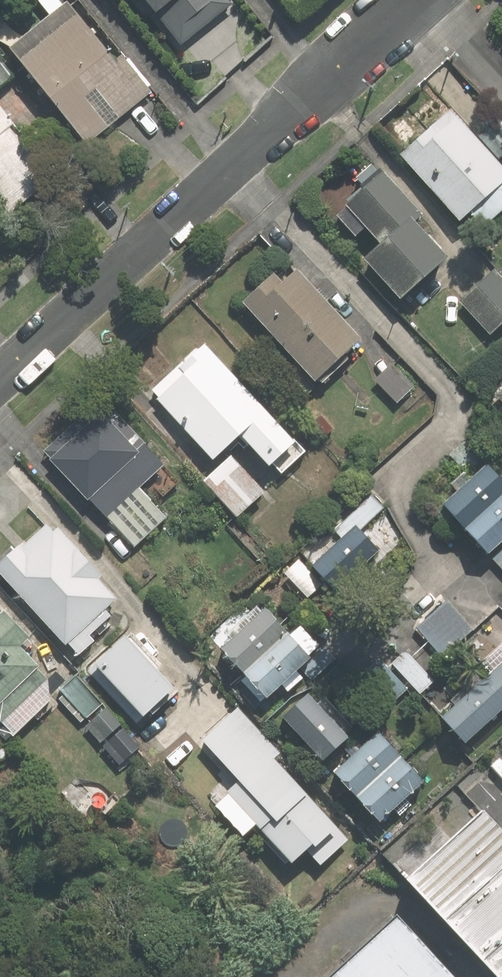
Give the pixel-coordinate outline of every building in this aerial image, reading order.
[(53,18),(16,46),(90,143),(161,88),(116,30),(106,38),(76,0),(68,6),(63,0),(40,0),(53,18)] [(187,45),(241,0),(150,0),(187,45)] [(18,75),(0,54),(0,90),(18,75)] [(12,212),(62,171),(0,95),(0,197),(12,212)] [(495,120),(480,134),(452,103),(400,150),(462,219),(474,208),(489,224),(501,212),(501,127),(495,120)] [(386,166),(338,210),(360,234),(371,223),(384,238),(365,255),(404,298),(454,252),(420,215),(426,210),(386,166)] [(279,268),(246,298),(320,378),(366,335),(303,266),(290,279),(279,268)] [(460,299),(492,332),(501,323),(501,275),(496,280),(488,272),(460,299)] [(282,471),(308,447),(207,337),(154,386),(218,456),(245,430),(282,471)] [(393,362),(376,381),(399,402),(416,383),(393,362)] [(186,476),(103,392),(42,451),(136,547),(172,512),(161,501),(186,476)] [(269,490),(235,452),(204,480),(238,518),(269,490)] [(492,458),(444,504),(501,564),(501,468),(492,458)] [(387,504),(375,491),(287,571),(309,596),(328,580),(341,595),(391,550),(366,523),(387,504)] [(131,599),(52,516),(21,545),(18,541),(0,558),(0,559),(3,562),(0,565),(0,567),(82,655),(101,638),(95,632),(131,599)] [(295,629),(266,598),(220,640),(270,696),(327,644),(305,620),(295,629)] [(475,628),(447,599),(415,629),(443,659),(475,628)] [(5,724),(57,674),(26,642),(36,632),(9,604),(4,609),(0,605),(0,718),(5,724)] [(171,700),(184,689),(133,634),(101,663),(147,713),(167,695),(171,700)] [(440,682),(409,649),(393,663),(424,696),(440,682)] [(445,713),(468,739),(501,709),(501,663),(445,713)] [(78,673),(62,689),(91,717),(107,701),(78,673)] [(313,686),(286,712),(328,756),(355,731),(313,686)] [(126,720),(109,704),(88,726),(105,742),(126,720)] [(286,749),(240,704),(199,746),(222,769),(217,774),(225,782),(209,799),(247,836),(261,822),(299,859),(309,849),(324,863),(350,837),(339,826),(343,821),(279,756),(286,749)] [(381,817),(395,805),(405,816),(416,805),(407,794),(429,774),(384,724),(336,767),(381,817)] [(14,748),(0,734),(0,762),(14,748)] [(390,867),(488,976),(501,976),(501,834),(468,797),(390,867)] [(376,897),(278,976),(442,976),(376,897)]
